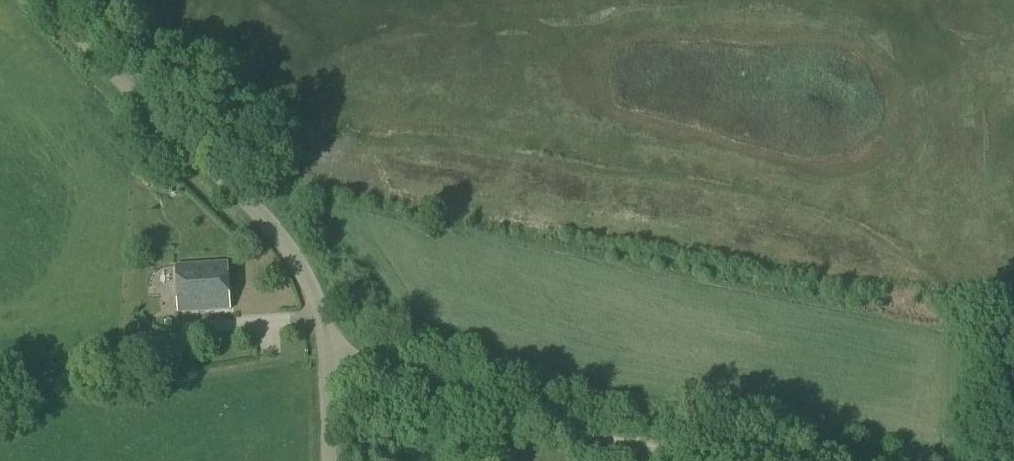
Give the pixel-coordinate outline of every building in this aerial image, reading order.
[(177,313),(229,310),(226,264),(174,267),(177,313)]
